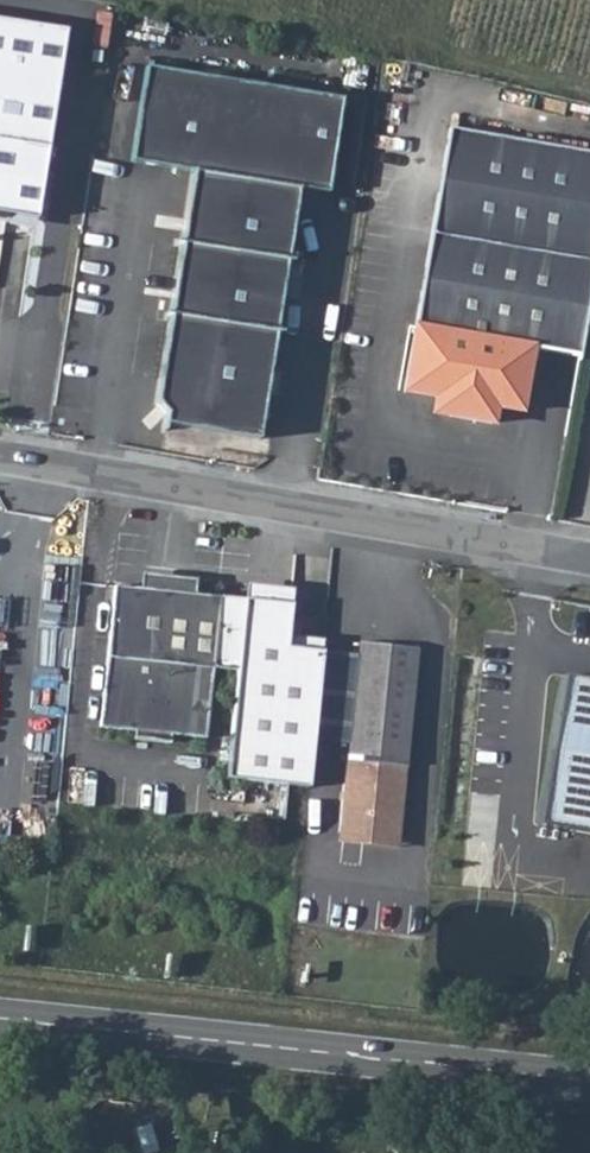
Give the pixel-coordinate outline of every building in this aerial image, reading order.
[(36,214),(64,24),(0,15),(0,208),(36,214)] [(128,155),(190,164),(153,396),(164,406),(163,416),(256,431),(296,181),(325,186),(340,93),(143,62),(128,155)] [(403,388),(435,394),(448,413),(491,421),(494,404),(520,409),(531,345),(579,353),(589,291),(589,150),(449,125),(403,388)] [(435,394),(432,410),(448,413),(435,394)] [(291,601),(113,583),(98,725),(206,736),(213,665),(237,668),(226,776),(308,784),(322,648),(287,644),(291,601)] [(417,646),(359,640),(340,829),(399,835),(417,646)] [(542,824),(589,833),(589,683),(566,679),(542,824)] [(399,835),(340,829),(339,838),(398,844),(399,835)]
